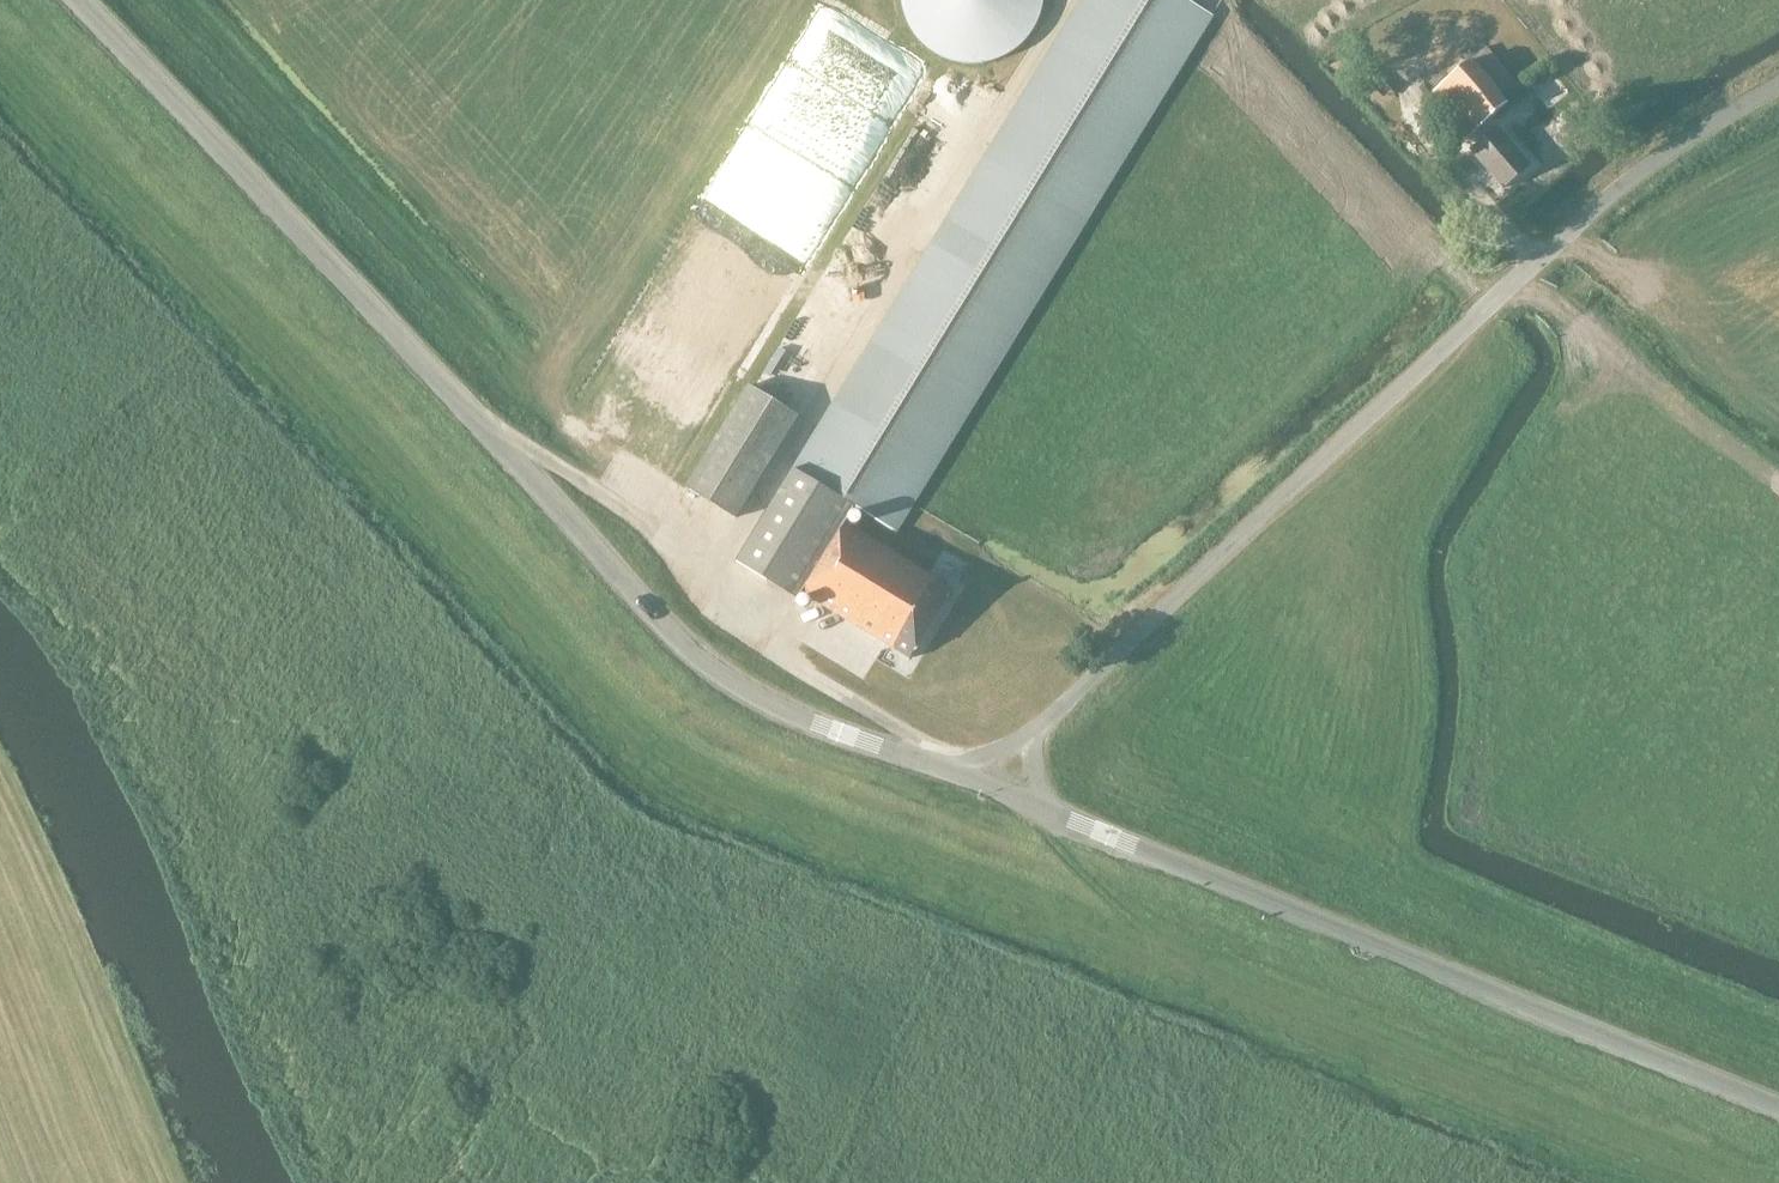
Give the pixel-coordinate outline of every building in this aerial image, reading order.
[(908,658),(951,588),(845,523),(854,507),(897,533),(1214,12),(1194,0),(1077,0),(733,564),(782,593),(787,585),(908,658)] [(900,2),(902,11),(905,18),(908,26),(912,32),(917,39),(923,45),(930,50),(938,55),(947,59),(956,62),(966,63),(976,63),(986,62),(995,59),(1004,55),(1012,50),(1019,44),(1025,38),(1030,32),(1034,25),(1037,18),(1040,10),(1041,1),(1042,0),(900,0),(900,2)] [(1432,92),(1469,135),(1521,90),(1485,47),(1432,92)] [(862,77),(855,89),(896,114),(904,101),(862,77)] [(812,409),(950,144),(841,87),(833,103),(864,118),(833,178),(814,168),(791,211),(768,199),(692,347),(812,409)] [(1497,127),(1470,151),(1501,188),(1528,164),(1497,127)] [(746,385),(705,453),(684,487),(735,518),(799,416),(746,385)]
